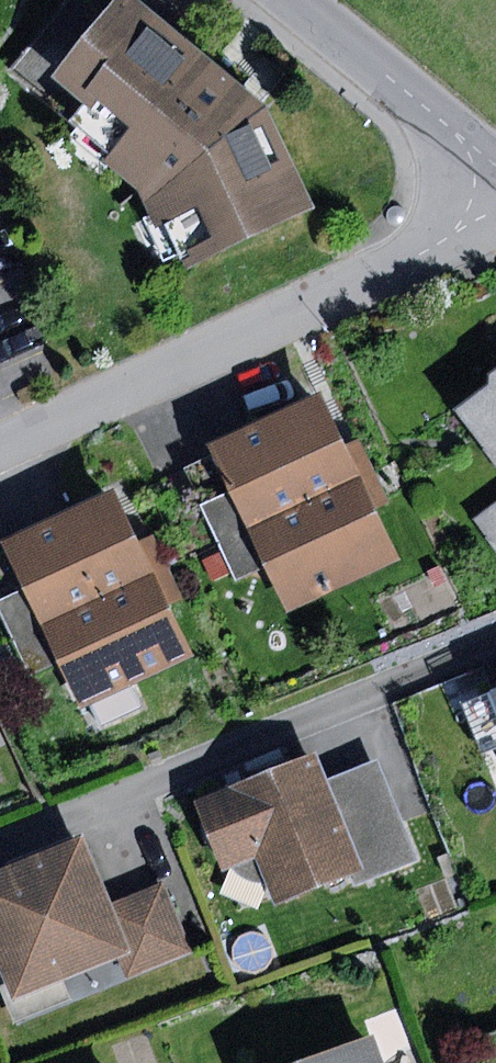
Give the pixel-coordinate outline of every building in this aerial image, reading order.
[(101,24),(72,0),(69,0),(10,70),(73,123),(88,105),(55,77),(101,24)] [(138,0),(120,0),(101,24),(55,77),(88,105),(93,108),(102,98),(136,126),(106,162),(139,189),(155,225),(172,218),(193,262),(314,207),(267,105),(138,0)] [(457,412),(495,462),(495,371),(491,374),(492,385),(457,412)] [(323,396),(215,446),(218,453),(235,491),(251,526),(360,476),(323,396)] [(235,491),(218,453),(185,467),(203,506),(235,491)] [(360,476),(251,526),(270,566),(290,610),(399,558),(360,476)] [(251,526),(235,491),(203,506),(237,581),(270,566),(251,526)] [(118,496),(9,546),(12,553),(30,591),(46,626),(155,576),(118,496)] [(12,553),(0,558),(0,604),(30,591),(12,553)] [(155,576),(46,626),(64,666),(85,709),(194,658),(155,576)] [(30,591),(0,604),(0,612),(31,681),(64,666),(46,626),(30,591)] [(320,753),(198,801),(224,868),(257,855),(279,908),(368,873),(330,779),(320,753)] [(377,759),(330,779),(368,873),(371,881),(419,861),(377,759)] [(0,869),(0,962),(15,999),(133,950),(113,902),(85,834),(0,869)] [(162,882),(113,902),(133,950),(142,973),(192,953),(162,882)] [(299,1062),(390,1062),(380,1034),(299,1062)]
